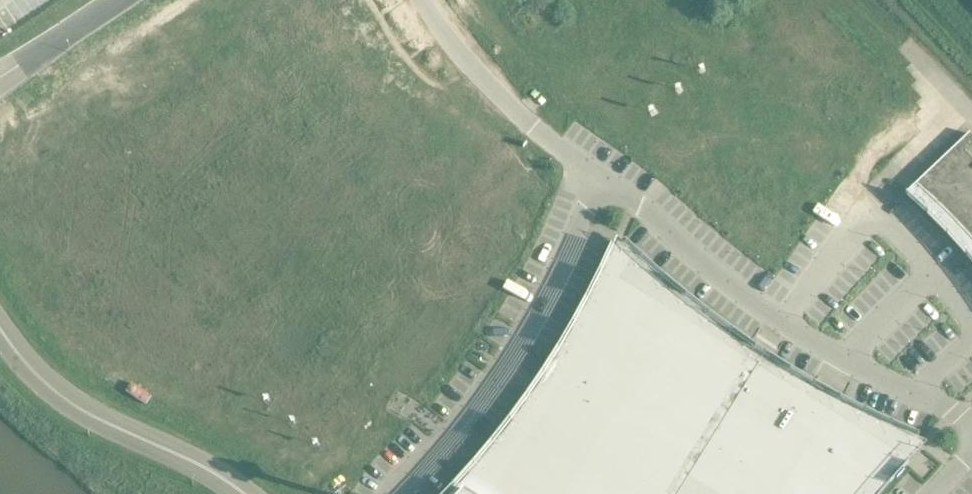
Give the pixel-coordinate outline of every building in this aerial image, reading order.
[(463,5),(520,36),(558,0),(468,0),(463,5)] [(520,36),(612,87),(684,18),(667,0),(558,0),(520,36)] [(667,0),(684,18),(704,0),(667,0)] [(970,133),(914,185),(971,257),(971,135),(970,133)] [(620,252),(523,400),(450,493),(873,493),(912,444),(765,356),(620,252)]
